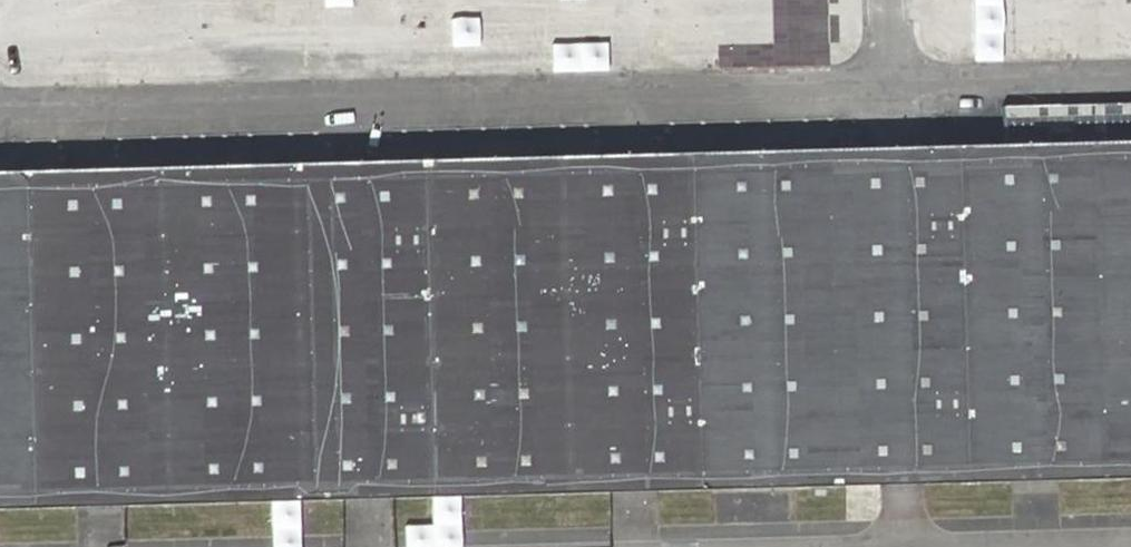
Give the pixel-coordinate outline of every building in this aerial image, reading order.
[(89,86),(90,0),(0,0),(0,85),(89,86)] [(150,28),(150,0),(92,0),(92,28),(150,28)] [(428,21),(428,0),(369,0),(369,45),(455,45),(455,21),(428,21)] [(710,11),(742,11),(742,0),(710,0),(710,11)] [(745,32),(763,31),(761,0),(743,0),(745,32)] [(663,12),(632,12),(631,41),(662,42),(663,12)] [(327,16),(327,44),(361,44),(361,16),(327,16)] [(598,16),(567,16),(567,47),(598,47),(598,16)] [(553,18),(520,17),(520,47),(553,47),(553,18)] [(100,501),(371,494),(631,487),(901,480),(1036,476),(1130,473),(1130,138),(890,144),(0,168),(0,504),(100,501)]
